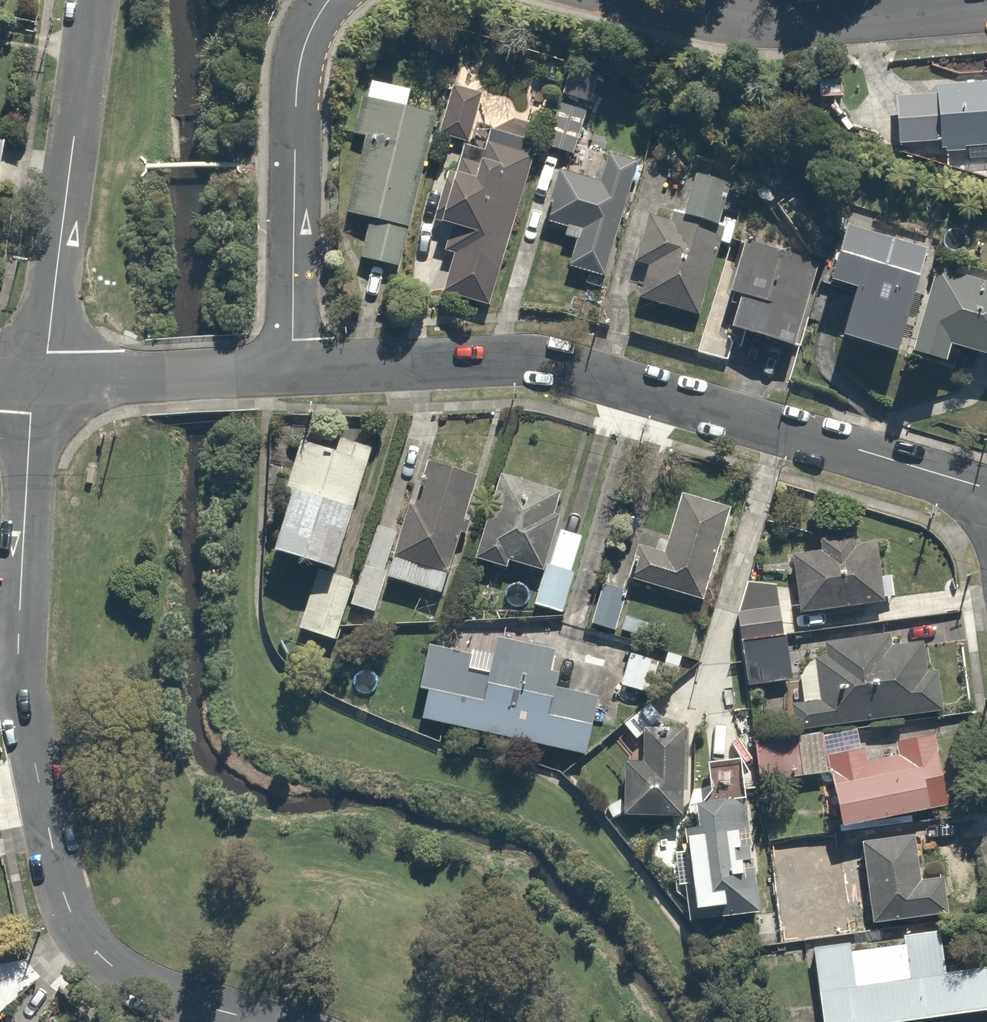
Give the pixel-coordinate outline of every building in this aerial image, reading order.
[(394,264),(434,109),(406,102),(408,92),(363,81),(350,135),(361,138),(343,211),(366,217),(356,255),(394,264)] [(933,86),(939,152),(986,148),(986,82),(933,86)] [(572,155),(588,110),(553,97),(536,141),(572,155)] [(531,154),(458,133),(432,222),(447,227),(440,252),(451,256),(440,294),(487,307),(531,154)] [(637,160),(603,149),(592,181),(555,169),(538,219),(563,228),(560,236),(573,241),(564,267),(598,278),(637,160)] [(736,186),(693,172),(680,211),(650,202),(630,264),(645,269),(635,298),(693,318),(736,186)] [(925,248),(844,223),(825,284),(851,293),(838,336),(892,353),(925,248)] [(728,328),(794,347),(808,299),(797,296),(808,257),(738,237),(723,289),(738,293),(728,328)] [(940,259),(908,350),(946,363),(953,342),(986,354),(986,275),(940,259)] [(279,507),(263,547),(314,567),(326,572),(374,448),(338,434),(332,450),(297,436),(271,504),(279,507)] [(434,596),(474,472),(420,454),(380,579),(434,596)] [(542,573),(554,528),(565,489),(496,470),(471,562),(503,571),(505,563),(542,573)] [(731,512),(679,494),(660,552),(633,543),(622,575),(701,601),(731,512)] [(561,613),(582,536),(554,528),(542,573),(533,605),(561,613)] [(824,547),(785,554),(796,613),(882,596),(869,529),(822,538),(824,547)] [(352,582),(326,572),(314,567),(291,626),(330,641),(352,582)] [(614,630),(627,592),(600,583),(587,621),(614,630)] [(426,643),(408,709),(585,758),(602,698),(554,685),(563,654),(494,635),(487,660),(426,643)] [(886,635),(824,643),(826,657),(796,660),(802,702),(793,703),(796,732),(939,713),(930,639),(887,645),(886,635)] [(790,683),(782,636),(746,642),(754,689),(790,683)] [(658,653),(628,645),(617,686),(647,694),(658,653)] [(684,727),(672,726),(648,697),(620,720),(640,746),(640,760),(619,759),(616,815),(679,818),(684,727)] [(692,721),(696,763),(743,759),(740,717),(692,721)] [(856,728),(753,741),(759,785),(832,775),(838,821),(944,807),(934,731),(894,737),(895,747),(859,752),(856,728)] [(700,833),(680,835),(689,920),(759,912),(747,798),(697,804),(700,833)] [(916,834),(857,844),(867,903),(835,909),(839,932),(942,914),(935,872),(922,875),(916,834)] [(818,836),(769,846),(774,873),(823,864),(818,836)] [(986,1009),(986,966),(946,973),(939,926),(899,932),(900,942),(848,950),(847,940),(806,946),(818,1021),(812,1021),(900,1021),(986,1009)]
